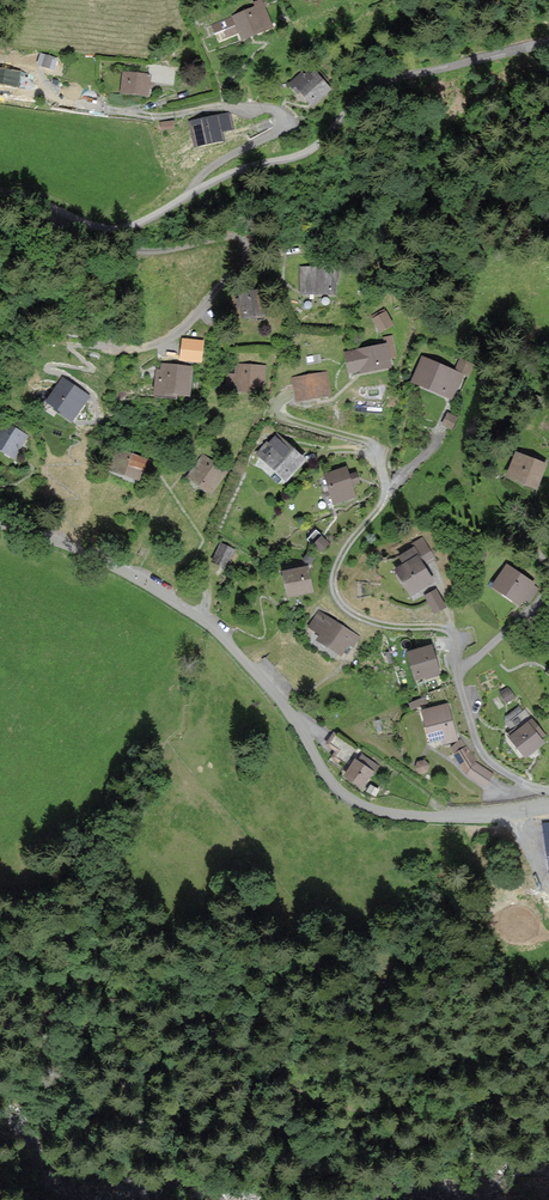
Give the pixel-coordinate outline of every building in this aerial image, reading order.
[(255,2),(257,7),(233,16),(234,18),(214,26),(216,31),(225,28),(227,35),(240,30),(243,37),(272,26),(262,0),(261,0),(255,2)] [(0,68),(0,87),(17,90),(19,77),(23,78),(24,71),(0,68)] [(150,77),(125,73),(123,91),(148,94),(150,77)] [(309,78),(304,73),(293,83),(312,103),(328,88),(314,73),(309,78)] [(228,126),(226,119),(196,125),(200,143),(218,140),(215,128),(228,126)] [(302,268),(302,291),(334,292),(334,269),(302,268)] [(236,292),(238,317),(264,316),(263,290),(236,292)] [(392,324),(385,310),(373,316),(380,330),(392,324)] [(395,356),(392,336),(385,337),(386,345),(346,352),(350,372),(390,365),(388,357),(395,356)] [(201,341),(183,339),(181,359),(200,360),(201,341)] [(462,375),(423,358),(413,380),(452,397),(462,375)] [(473,365),(460,359),(456,368),(469,374),(473,365)] [(192,367),(160,363),(156,394),(176,397),(177,393),(188,394),(192,367)] [(264,368),(237,365),(236,375),(227,375),(225,392),(262,396),(264,368)] [(325,373),(294,378),(298,400),(328,395),(325,373)] [(87,397),(63,379),(48,400),(72,417),(87,397)] [(457,417),(448,413),(444,423),(452,427),(457,417)] [(5,423),(0,430),(0,447),(14,456),(26,437),(5,423)] [(302,459),(275,436),(258,455),(286,479),(302,459)] [(122,451),(117,450),(110,469),(138,479),(145,460),(122,451)] [(545,464),(516,452),(507,475),(536,487),(545,464)] [(225,473),(204,457),(189,477),(210,493),(225,473)] [(348,475),(346,468),(326,473),(334,501),(354,496),(351,485),(358,483),(356,473),(348,475)] [(432,556),(422,539),(414,544),(416,547),(401,556),(406,564),(397,569),(411,593),(433,581),(422,562),(432,556)] [(234,550),(220,544),(213,560),(226,566),(234,550)] [(539,587),(507,565),(492,585),(520,605),(526,598),(530,601),(539,587)] [(312,591),(307,567),(284,571),(288,595),(312,591)] [(445,606),(436,591),(426,596),(435,612),(445,606)] [(358,637),(319,612),(310,626),(321,634),(318,639),(341,653),(348,642),(353,645),(358,637)] [(431,646),(409,653),(417,678),(439,672),(431,646)] [(456,740),(447,704),(423,710),(431,741),(442,738),(444,743),(456,740)] [(544,735),(532,720),(511,736),(526,756),(543,743),(539,739),(544,735)] [(492,773),(476,763),(466,748),(463,749),(460,742),(454,748),(468,774),(484,784),(492,773)] [(358,763),(355,761),(345,775),(362,786),(376,766),(362,757),(358,763)]
